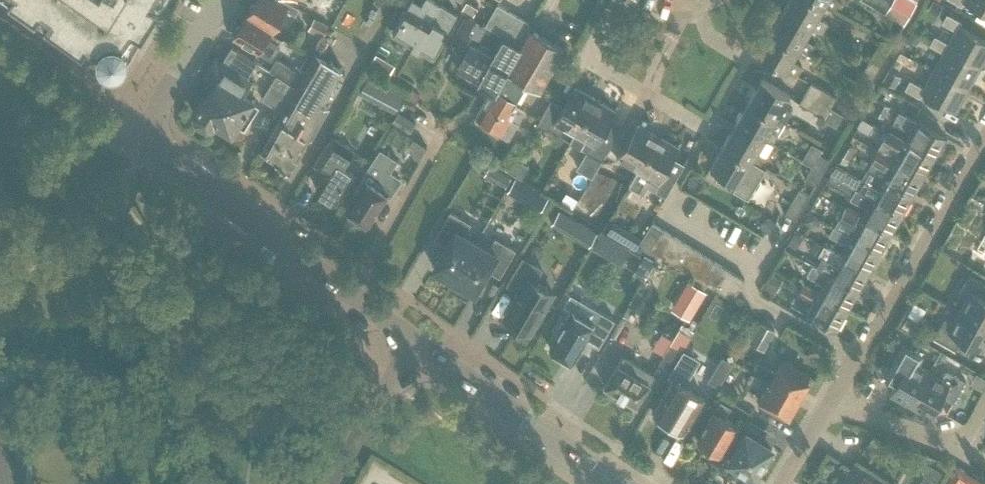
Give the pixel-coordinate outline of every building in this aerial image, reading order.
[(35,16),(36,15),(45,22),(45,23),(82,50),(87,43),(99,51),(99,52),(100,58),(100,59),(103,64),(105,65),(110,68),(111,68),(117,68),(118,67),(123,64),(124,63),(127,57),(127,56),(126,50),(130,44),(134,46),(159,5),(158,5),(161,0),(13,0),(35,16)] [(296,6),(285,0),(256,0),(248,14),(274,30),(287,9),(295,14),(299,8),(296,6)] [(415,47),(440,4),(433,0),(425,0),(418,13),(407,7),(391,33),(415,47)] [(818,0),(789,0),(784,9),(811,26),(822,32),(828,22),(817,16),(824,4),(818,0)] [(835,10),(840,0),(818,0),(824,4),(835,10)] [(891,2),(887,0),(862,0),(885,13),(891,2)] [(891,2),(909,12),(915,2),(912,0),(892,0),(891,2)] [(935,0),(930,0),(925,9),(933,13),(939,2),(935,0)] [(962,6),(964,1),(984,13),(984,0),(952,0),(962,6)] [(467,1),(463,8),(473,14),(477,7),(467,1)] [(909,12),(891,2),(885,13),(903,23),(909,12)] [(495,31),(508,10),(497,4),(485,25),(495,31)] [(438,25),(431,21),(415,47),(433,57),(448,31),(447,30),(457,15),(447,9),(438,25)] [(805,37),(811,26),(784,9),(771,31),(799,47),(809,54),(815,44),(805,37)] [(506,37),(518,16),(508,10),(495,31),(506,37)] [(980,66),(984,57),(984,40),(959,26),(962,21),(947,13),(941,22),(956,30),(949,43),(934,35),(932,39),(980,66)] [(329,24),(314,16),(308,29),(322,37),(329,24)] [(517,44),(530,22),(518,16),(506,37),(517,44)] [(280,39),(262,28),(245,17),(233,36),(259,52),(268,37),(277,43),(280,39)] [(479,80),(491,57),(483,53),(491,38),(471,26),(463,41),(470,45),(457,68),(479,80)] [(506,71),(526,82),(541,91),(565,49),(530,29),(506,71)] [(799,47),(771,31),(758,53),(796,75),(802,65),(792,59),(799,47)] [(526,82),(506,71),(519,47),(503,37),(491,57),(479,80),(477,82),(491,90),(477,114),(478,115),(476,119),(509,138),(525,110),(513,104),(526,82)] [(934,69),(968,88),(980,66),(932,39),(929,44),(943,52),(934,69)] [(257,62),(232,46),(221,63),(216,59),(207,73),(217,79),(196,113),(197,119),(207,125),(213,124),(215,121),(232,131),(237,124),(244,129),(259,105),(252,100),(253,98),(242,91),(250,78),(248,76),(257,62)] [(316,53),(279,120),(308,137),(312,139),(330,107),(321,102),(341,67),(316,53)] [(370,65),(390,73),(394,61),(374,53),(370,65)] [(276,58),(269,69),(269,70),(288,82),(296,70),(276,58)] [(873,79),(880,67),(869,61),(862,73),(873,79)] [(968,88),(934,69),(924,87),(910,79),(904,88),(920,97),(922,92),(955,111),(968,88)] [(889,70),(884,79),(894,85),(899,76),(889,70)] [(405,92),(369,73),(359,93),(395,112),(405,92)] [(296,87),(276,74),(261,98),(281,111),(296,87)] [(790,95),(762,78),(749,100),(777,116),(785,121),(791,111),(783,106),(790,95)] [(811,81),(805,92),(830,107),(837,96),(811,81)] [(564,127),(575,133),(595,98),(575,86),(564,106),(552,99),(538,123),(559,135),(564,127)] [(825,117),(830,107),(805,92),(799,103),(825,117)] [(615,110),(595,98),(575,133),(586,139),(581,148),(586,150),(576,168),(592,177),(602,159),(602,160),(616,136),(604,129),(615,110)] [(777,116),(749,100),(736,122),(764,138),(772,143),(778,133),(770,128),(777,116)] [(416,123),(398,111),(392,122),(409,133),(416,123)] [(910,131),(905,140),(934,156),(945,137),(899,111),(893,122),(910,131)] [(308,137),(279,120),(262,150),(276,160),(275,161),(290,170),(308,137)] [(757,150),(764,138),(736,122),(724,144),(752,160),(760,165),(765,155),(757,150)] [(627,142),(616,136),(602,160),(623,172),(628,164),(638,170),(658,135),(638,123),(627,142)] [(877,150),(894,159),(923,175),(934,156),(905,140),(887,130),(880,141),(882,142),(877,150)] [(668,166),(679,146),(658,135),(638,170),(629,185),(643,193),(647,186),(665,196),(679,172),(668,166)] [(316,187),(337,201),(354,175),(338,164),(347,148),(330,137),(316,160),(326,166),(323,170),(326,172),(316,187)] [(752,160),(724,144),(711,166),(747,187),(753,176),(745,172),(752,160)] [(356,192),(346,207),(369,223),(388,194),(391,197),(404,178),(391,170),(398,159),(381,148),(353,190),(356,192)] [(872,171),(884,178),(912,194),(923,175),(894,159),(877,150),(877,149),(871,159),(877,163),(872,171)] [(518,156),(508,150),(500,165),(510,170),(518,156)] [(811,166),(822,172),(829,159),(819,153),(811,166)] [(822,172),(811,166),(804,179),(815,185),(822,172)] [(881,183),(873,198),(902,214),(912,194),(872,171),(867,168),(861,179),(875,187),(878,182),(881,183)] [(527,186),(515,180),(507,193),(519,200),(527,186)] [(810,193),(799,187),(785,213),(795,219),(810,193)] [(870,202),(862,216),(891,233),(902,214),(873,198),(855,188),(850,198),(863,206),(867,200),(870,202)] [(856,227),(851,235),(880,252),(891,233),(862,216),(845,206),(839,217),(856,227)] [(450,211),(434,238),(446,245),(433,267),(442,272),(440,275),(452,282),(477,242),(464,235),(471,223),(450,211)] [(559,213),(551,226),(569,237),(577,223),(559,213)] [(650,250),(663,228),(652,222),(639,243),(650,250)] [(847,243),(841,254),(869,271),(880,252),(834,226),(829,235),(843,243),(843,241),(847,243)] [(650,250),(660,256),(673,235),(663,228),(650,250)] [(592,251),(622,260),(628,242),(598,233),(592,251)] [(670,262),(683,241),(673,235),(660,256),(670,262)] [(477,242),(452,282),(465,289),(466,287),(475,292),(488,269),(500,276),(516,249),(495,237),(488,249),(477,242)] [(680,269),(693,247),(683,241),(670,262),(680,269)] [(869,271),(824,245),(818,255),(822,257),(817,266),(829,274),(858,290),(869,271)] [(691,275),(704,254),(693,247),(680,269),(691,275)] [(701,281),(714,260),(704,254),(691,275),(701,281)] [(542,268),(523,257),(507,283),(519,290),(504,317),(530,333),(553,293),(534,281),(542,268)] [(711,287),(724,266),(714,260),(701,281),(711,287)] [(829,274),(817,266),(812,264),(806,275),(823,284),(819,292),(848,309),(858,290),(829,274)] [(721,294),(734,272),(724,266),(711,287),(721,294)] [(734,272),(721,294),(732,300),(745,279),(734,272)] [(959,310),(984,324),(984,298),(984,297),(984,283),(969,274),(958,293),(966,298),(959,310)] [(704,294),(686,283),(671,307),(689,319),(704,294)] [(836,329),(848,309),(819,292),(803,283),(797,293),(813,302),(808,312),(836,329)] [(572,310),(549,348),(573,362),(586,340),(599,347),(615,319),(594,307),(587,318),(572,310)] [(625,326),(634,331),(643,315),(634,310),(625,326)] [(984,345),(984,324),(959,310),(952,322),(944,318),(933,337),(955,350),(962,339),(982,350),(984,345)] [(764,348),(771,337),(774,330),(760,322),(750,340),(764,348)] [(662,332),(652,348),(663,354),(658,362),(670,370),(691,335),(679,327),(672,339),(662,332)] [(890,393),(910,404),(929,371),(917,364),(922,355),(902,344),(890,366),(901,372),(890,393)] [(605,386),(636,405),(654,376),(623,356),(605,386)] [(733,363),(721,356),(707,380),(718,387),(733,363)] [(752,371),(798,397),(810,376),(782,360),(775,371),(757,361),(752,371)] [(653,413),(683,431),(704,398),(685,386),(696,367),(685,361),(653,413)] [(941,378),(929,371),(910,404),(931,416),(943,396),(953,402),(966,380),(946,369),(941,378)] [(798,397),(752,371),(746,380),(764,391),(758,402),(786,417),(798,397)] [(698,440),(720,453),(736,425),(725,418),(732,407),(720,400),(704,428),(705,429),(698,440)] [(755,475),(772,446),(746,430),(729,460),(755,475)] [(981,482),(957,465),(944,483),(979,483),(981,482)] [(864,474),(858,483),(879,483),(864,474)]
